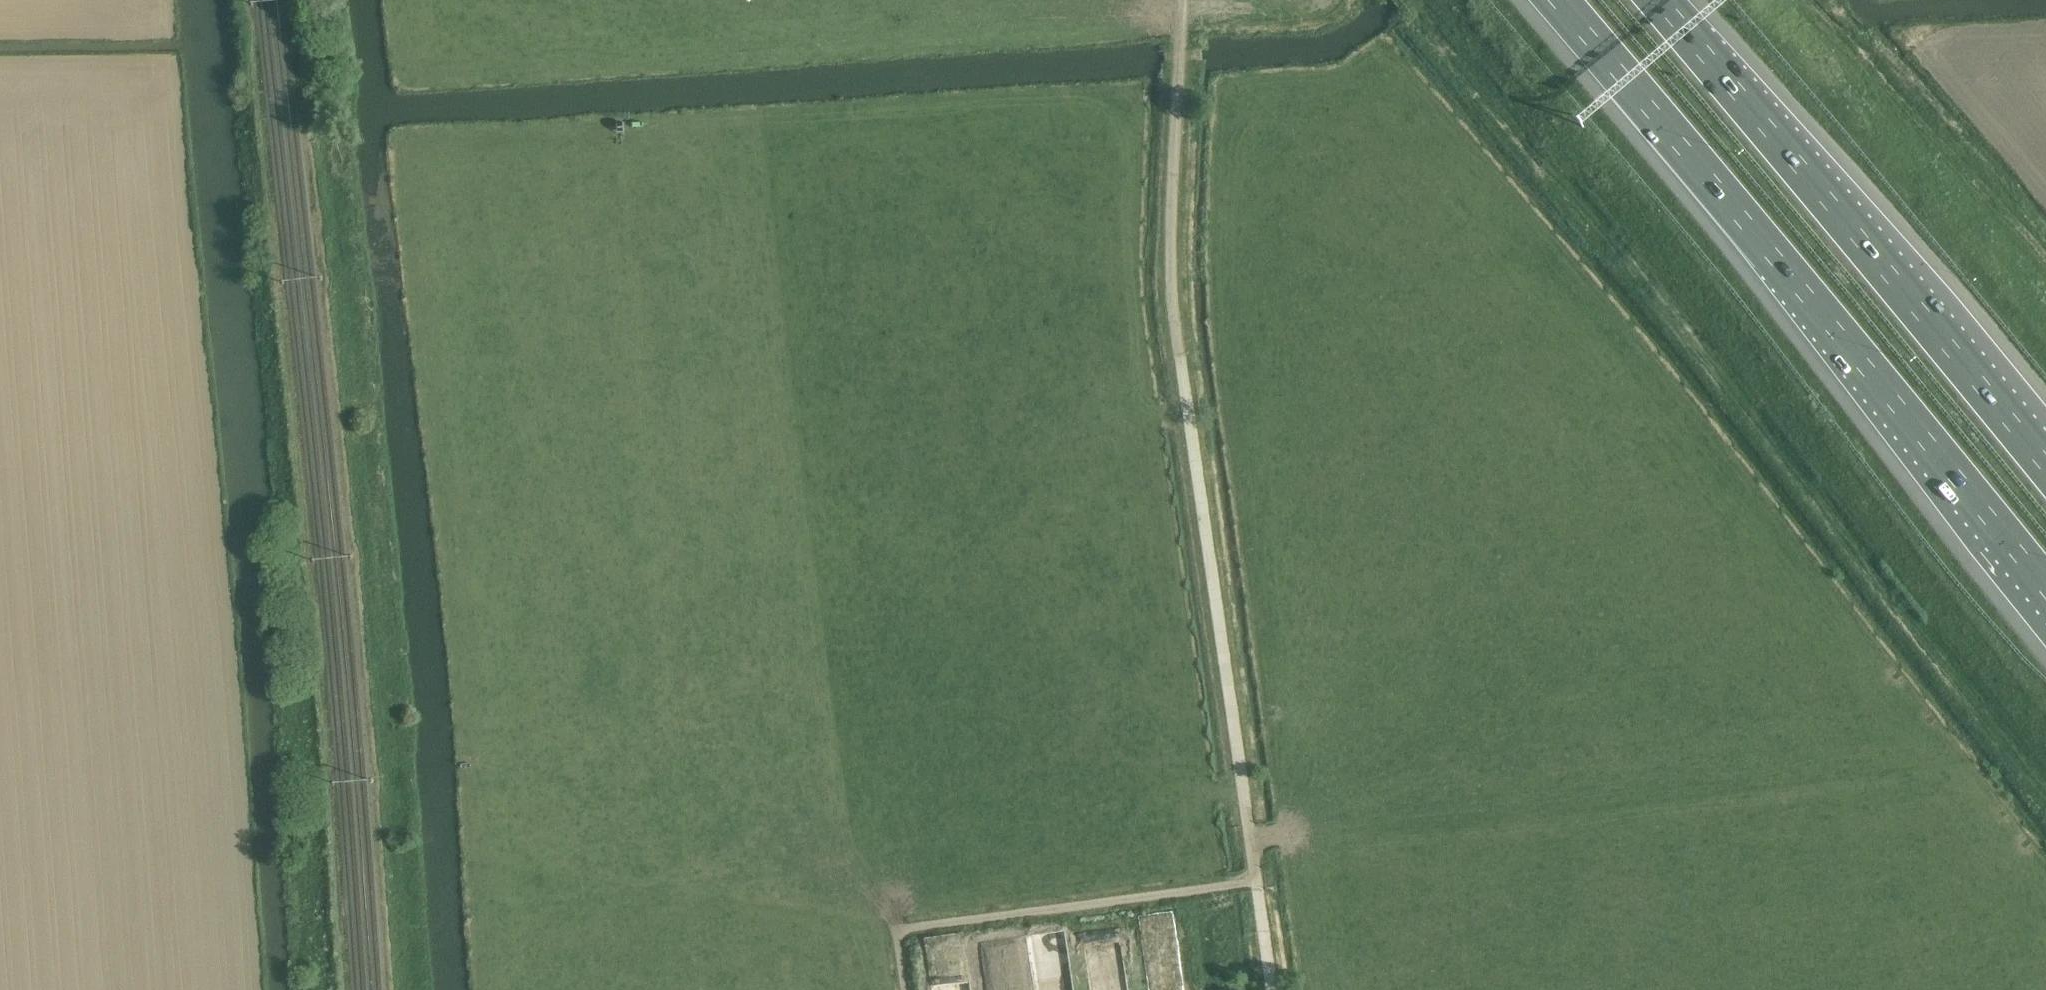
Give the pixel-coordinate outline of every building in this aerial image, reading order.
[(933,989),(964,989),(957,934),(926,938),(933,989)]
